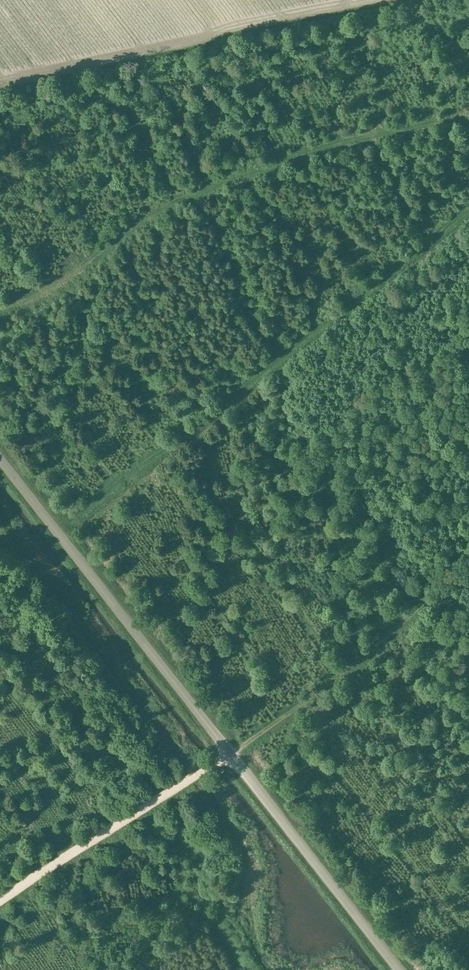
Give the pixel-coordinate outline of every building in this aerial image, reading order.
[(146,770),(141,773),(146,782),(151,779),(146,770)]
